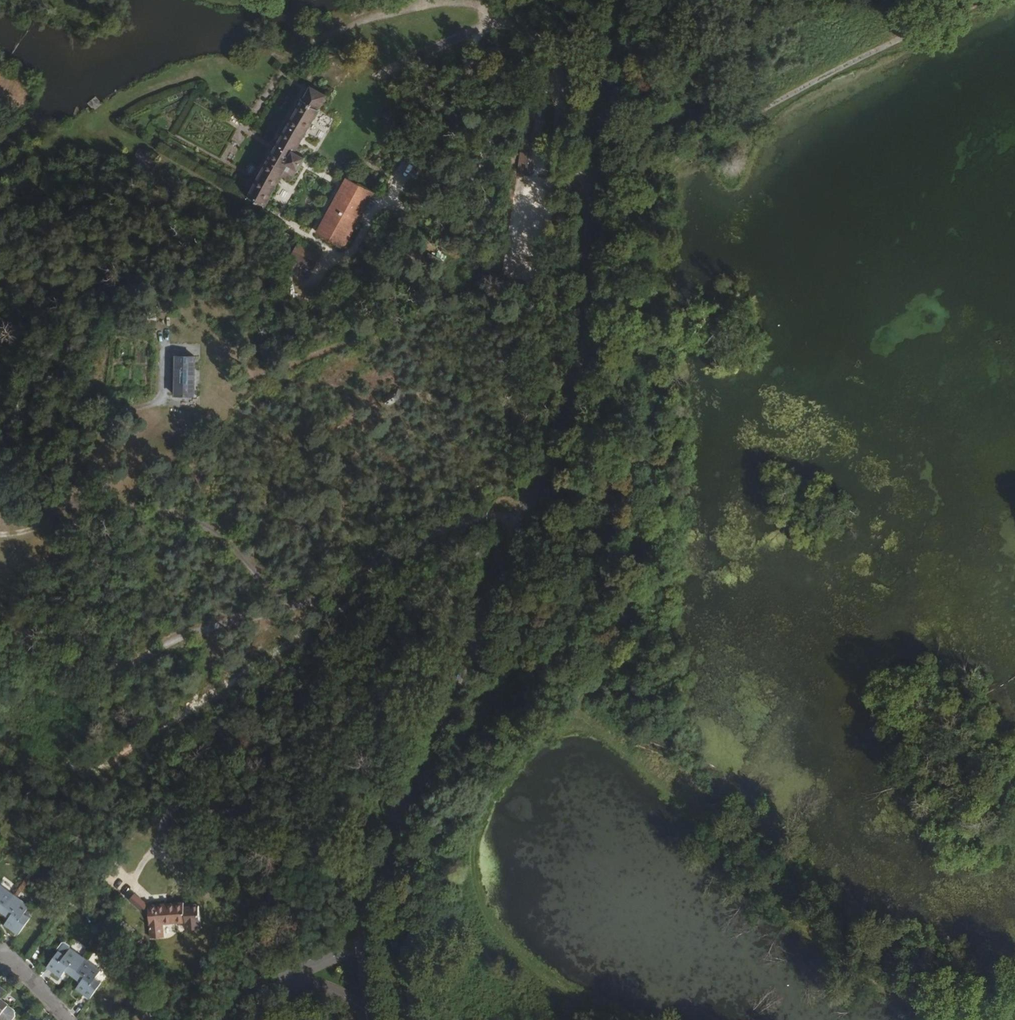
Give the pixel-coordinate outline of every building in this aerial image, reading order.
[(292,158),(325,104),(306,93),(279,141),(274,138),(262,155),(267,158),(240,204),(258,215),(283,172),(296,179),(304,164),(292,158)] [(241,136),(251,122),(237,115),(229,128),(241,136)] [(305,233),(327,243),(325,249),(348,255),(370,193),(351,185),(347,192),(325,182),(305,233)] [(313,282),(322,266),(296,253),(289,270),(313,282)] [(197,378),(197,353),(192,353),(192,362),(178,361),(178,348),(162,348),(162,366),(165,366),(164,376),(187,377),(187,378),(197,378)] [(400,389),(386,398),(393,408),(407,399),(400,389)] [(3,913),(18,892),(1,880),(0,881),(0,911),(3,913)] [(137,883),(131,886),(134,892),(140,888),(137,883)] [(140,888),(134,892),(145,910),(141,931),(154,933),(157,919),(179,923),(178,930),(193,933),(196,911),(181,908),(182,904),(146,900),(140,888)] [(18,892),(3,913),(7,917),(2,924),(16,935),(29,918),(23,913),(30,902),(18,892)] [(77,977),(88,960),(67,944),(66,944),(64,944),(59,951),(60,953),(49,968),(64,979),(70,972),(77,977)] [(99,969),(88,960),(77,977),(83,981),(78,988),(92,999),(104,984),(97,978),(102,971),(100,968),(99,969)] [(0,991),(0,1019),(16,1019),(17,1019),(17,1013),(0,1002),(5,995),(0,991)]
